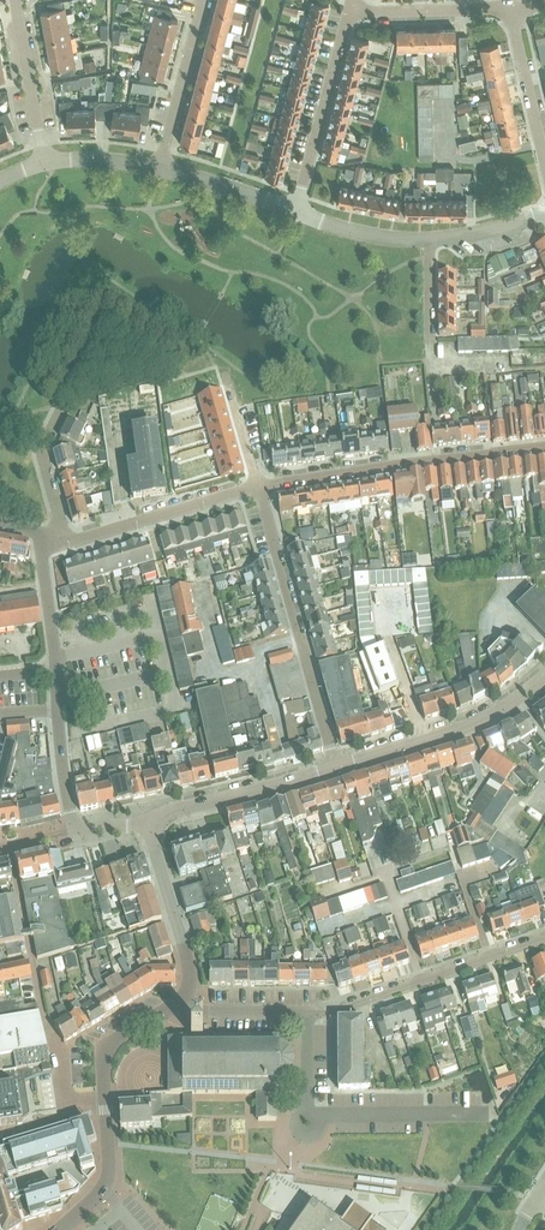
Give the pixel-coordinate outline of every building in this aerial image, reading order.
[(215,10),(242,17),(243,11),(233,9),(235,0),(217,0),(215,10)] [(325,19),(329,3),(316,0),(313,0),(309,14),(325,19)] [(43,24),(67,19),(65,8),(63,8),(62,1),(47,4),(48,11),(41,12),(43,24)] [(118,1),(116,10),(120,11),(125,8),(126,3),(118,1)] [(249,20),(256,22),(260,7),(253,5),(249,20)] [(151,26),(175,32),(178,20),(170,19),(172,11),(158,8),(156,15),(154,14),(151,26)] [(215,10),(211,25),(228,30),(230,22),(240,24),(242,17),(215,10)] [(309,14),(305,29),(321,33),(325,19),(309,14)] [(67,19),(43,24),(46,41),(70,37),(67,19)] [(256,22),(249,20),(245,34),(252,36),(256,22)] [(533,27),(543,65),(544,65),(544,24),(533,27)] [(211,25),(207,40),(224,44),(224,43),(228,30),(211,25)] [(151,26),(147,43),(170,49),(175,32),(151,26)] [(305,29),(301,44),(317,48),(321,33),(305,29)] [(440,29),(425,30),(426,48),(434,48),(434,55),(436,55),(436,62),(441,62),(441,54),(440,29)] [(455,29),(440,29),(441,54),(446,54),(446,47),(456,47),(455,29)] [(411,49),(411,30),(397,31),(397,49),(411,49)] [(425,30),(411,30),(411,49),(426,48),(425,30)] [(245,34),(242,43),(249,45),(252,36),(245,34)] [(468,62),(467,45),(467,36),(459,36),(460,62),(468,62)] [(73,55),(70,37),(46,41),(50,59),(73,55)] [(352,37),(348,52),(365,56),(369,41),(368,41),(352,37)] [(207,40),(203,54),(220,59),(222,51),(228,52),(230,45),(224,43),(224,44),(207,40)] [(170,49),(147,43),(142,61),(165,67),(170,49)] [(301,44),(297,58),(313,63),(317,48),(301,44)] [(500,58),(497,44),(480,48),(482,56),(477,57),(478,63),(483,62),(500,58)] [(365,56),(348,52),(344,67),(361,71),(365,56)] [(203,54),(199,69),(216,74),(220,59),(203,54)] [(244,65),(247,56),(238,54),(236,63),(244,65)] [(75,67),(73,55),(50,59),(52,71),(59,70),(60,77),(75,74),(74,67),(75,67)] [(313,63),(297,58),(293,73),(309,77),(313,63)] [(504,73),(503,70),(500,58),(483,62),(485,69),(466,73),(467,81),(472,80),(480,78),(486,77),(504,73)] [(94,60),(84,62),(86,70),(86,72),(96,70),(96,68),(94,60)] [(165,67),(142,61),(139,72),(141,73),(139,80),(154,83),(155,76),(163,78),(165,67)] [(361,71),(344,67),(340,81),(357,86),(361,71)] [(216,74),(199,69),(195,84),(212,88),(216,74)] [(309,77),(293,73),(289,88),(305,92),(309,77)] [(507,87),(504,73),(486,77),(489,91),(507,87)] [(340,81),(336,96),(353,100),(357,86),(340,81)] [(439,97),(439,83),(417,83),(417,95),(432,95),(432,97),(439,97)] [(212,88),(195,84),(191,99),(208,103),(212,88)] [(507,87),(489,91),(491,98),(477,102),(479,109),(487,107),(493,105),(510,101),(507,87)] [(305,92),(289,88),(285,102),(301,107),(305,92)] [(235,97),(227,94),(225,102),(233,104),(235,97)] [(432,105),(432,97),(432,95),(417,95),(418,105),(432,105)] [(353,100),(336,96),(332,111),(349,115),(353,100)] [(191,99),(187,113),(204,118),(208,103),(191,99)] [(88,109),(81,109),(81,132),(96,131),(95,118),(103,118),(104,101),(95,100),(88,100),(88,109)] [(81,132),(81,109),(73,109),(72,101),(59,101),(59,119),(67,119),(67,132),(81,132)] [(104,101),(103,118),(112,119),(110,132),(124,134),(127,111),(120,110),(121,102),(114,101),(104,101)] [(510,101),(493,105),(496,120),(513,115),(510,101)] [(301,107),(285,102),(281,117),(297,121),(301,107)] [(472,109),(470,102),(457,106),(459,113),(472,109)] [(135,112),(127,111),(124,134),(138,135),(140,122),(147,123),(150,106),(136,104),(135,112)] [(432,115),(432,105),(418,105),(418,116),(432,115)] [(332,111),(329,125),(345,130),(349,115),(332,111)] [(1,149),(14,143),(8,131),(15,128),(8,112),(0,115),(0,147),(1,149)] [(204,118),(187,113),(184,128),(200,133),(204,118)] [(432,115),(418,116),(418,125),(432,125),(432,115)] [(513,115),(496,120),(497,127),(491,128),(491,130),(483,132),(484,137),(516,129),(513,115)] [(281,117),(277,132),(293,136),(297,121),(281,117)] [(469,126),(468,120),(458,122),(459,128),(469,126)] [(258,131),(259,125),(252,123),(251,129),(258,131)] [(267,126),(259,125),(258,131),(265,133),(267,126)] [(345,130),(329,125),(325,140),(348,146),(349,141),(343,140),(345,130)] [(433,134),(432,125),(418,125),(418,135),(433,134)] [(466,127),(459,129),(461,136),(468,134),(466,127)] [(200,133),(184,128),(180,143),(196,148),(199,138),(205,140),(206,134),(200,133)] [(516,129),(484,137),(485,143),(493,141),(494,142),(501,141),(502,148),(520,144),(516,129)] [(250,131),(248,140),(257,142),(259,134),(250,131)] [(277,132),(273,146),(289,151),(293,136),(277,132)] [(433,144),(433,134),(418,135),(418,144),(433,144)] [(348,146),(325,140),(321,155),(337,160),(339,151),(348,154),(349,150),(357,152),(358,146),(351,144),(350,147),(348,147),(348,146)] [(461,153),(477,149),(475,140),(459,144),(461,153)] [(219,141),(216,155),(221,156),(224,142),(219,141)] [(433,144),(418,144),(419,153),(433,152),(433,144)] [(289,151),(273,146),(269,161),(286,165),(289,151)] [(242,160),(240,169),(246,171),(249,161),(242,160)] [(286,165),(269,161),(265,176),(281,181),(286,165)] [(448,179),(451,179),(453,179),(453,172),(453,168),(436,168),(436,179),(448,179)] [(435,172),(425,172),(425,181),(435,181),(435,172)] [(391,180),(386,179),(384,186),(387,186),(385,196),(381,213),(397,216),(400,199),(393,197),(395,188),(390,187),(391,180)] [(352,207),(355,190),(340,187),(336,204),(352,207)] [(413,193),(405,193),(405,216),(420,216),(420,200),(419,200),(419,187),(413,187),(413,193)] [(355,190),(352,207),(366,210),(370,193),(355,190)] [(370,193),(366,210),(381,213),(385,196),(370,193)] [(420,200),(420,216),(435,217),(435,200),(420,200)] [(450,200),(435,200),(435,217),(450,217),(450,200)] [(450,200),(450,217),(466,217),(466,200),(450,200)] [(539,259),(544,257),(544,243),(534,247),(536,252),(522,257),(525,265),(539,259)] [(512,251),(503,255),(506,261),(514,258),(512,251)] [(494,276),(507,271),(508,270),(502,256),(488,261),(494,276)] [(539,259),(541,266),(538,268),(539,270),(528,275),(530,281),(544,275),(544,257),(539,259)] [(438,290),(455,290),(455,273),(438,273),(438,290)] [(510,280),(503,282),(506,290),(513,287),(510,280)] [(526,290),(528,297),(544,290),(544,282),(526,290)] [(455,290),(438,290),(438,306),(455,306),(455,290)] [(513,308),(513,303),(498,303),(498,294),(488,294),(488,308),(513,308)] [(484,305),(468,305),(468,312),(478,312),(478,320),(484,320),(484,305)] [(455,306),(438,306),(439,322),(455,322),(455,306)] [(524,310),(513,310),(513,320),(524,320),(524,310)] [(455,322),(439,322),(439,335),(456,335),(455,322)] [(479,338),(484,338),(483,329),(471,329),(471,338),(472,338),(479,338)] [(509,338),(501,338),(501,353),(510,353),(509,338)] [(509,338),(510,353),(517,352),(516,338),(509,338)] [(527,374),(528,383),(538,382),(537,374),(527,374)] [(453,378),(445,379),(447,394),(454,393),(453,378)] [(526,380),(519,381),(520,395),(528,394),(526,380)] [(506,442),(500,391),(499,387),(490,388),(493,413),(497,413),(498,424),(499,425),(491,426),(493,444),(506,442)] [(508,400),(507,400),(506,390),(500,391),(506,442),(519,441),(515,412),(509,413),(508,400)] [(220,391),(197,397),(202,414),(225,407),(220,391)] [(359,399),(366,398),(365,391),(358,392),(359,399)] [(332,396),(325,397),(326,404),(333,403),(332,396)] [(305,399),(295,401),(298,415),(308,413),(305,399)] [(225,407),(202,414),(207,430),(230,424),(225,407)] [(532,421),(534,439),(544,437),(544,426),(543,408),(538,409),(539,420),(532,421)] [(414,431),(418,430),(416,409),(387,413),(391,452),(400,451),(398,433),(414,431)] [(360,456),(359,456),(357,438),(353,410),(346,411),(349,435),(341,436),(341,440),(344,458),(343,458),(343,459),(360,456)] [(534,439),(532,421),(530,410),(517,411),(521,440),(534,439)] [(69,448),(73,448),(75,445),(79,447),(81,447),(84,440),(79,437),(87,422),(78,417),(74,424),(68,421),(60,438),(61,438),(58,444),(57,444),(59,451),(69,448)] [(427,429),(418,430),(414,431),(417,452),(431,450),(430,440),(432,440),(430,429),(429,417),(423,418),(424,427),(427,426),(427,429)] [(445,423),(445,427),(447,445),(461,444),(459,426),(458,422),(445,423)] [(487,422),(473,424),(475,442),(490,440),(487,422)] [(377,435),(371,436),(374,454),(388,452),(384,423),(376,424),(377,435)] [(230,424),(207,430),(211,446),(234,440),(230,424)] [(475,442),(473,424),(459,426),(461,444),(475,442)] [(132,500),(164,495),(154,426),(132,429),(137,462),(127,464),(132,500)] [(324,426),(320,426),(321,436),(312,437),(312,438),(315,462),(329,460),(327,442),(325,432),(324,426)] [(447,445),(445,427),(430,429),(432,440),(433,447),(447,445)] [(110,430),(104,431),(114,505),(120,503),(110,430)] [(371,436),(357,438),(359,456),(374,454),(371,436)] [(315,462),(312,438),(305,439),(305,441),(298,442),(299,446),(302,464),(315,462)] [(234,440),(211,446),(216,462),(239,456),(234,440)] [(341,440),(327,442),(329,460),(343,458),(344,458),(341,440)] [(302,464),(299,446),(284,448),(287,466),(302,464)] [(69,448),(59,451),(53,453),(58,470),(60,470),(62,476),(76,472),(82,471),(77,449),(73,448),(69,448)] [(287,466),(284,448),(263,451),(265,462),(271,461),(272,468),(287,466)] [(239,456),(216,462),(221,479),(244,472),(239,456)] [(536,459),(541,505),(544,504),(544,495),(544,486),(544,458),(536,459)] [(541,505),(536,459),(522,461),(524,478),(531,477),(533,495),(531,495),(533,506),(541,505)] [(520,461),(507,463),(511,493),(510,493),(511,500),(522,499),(520,488),(522,480),(520,461)] [(511,493),(507,463),(493,464),(496,483),(500,482),(504,512),(511,511),(510,510),(512,510),(510,493),(511,493)] [(491,464),(479,466),(482,496),(494,495),(492,484),(493,484),(491,464)] [(479,466),(466,467),(469,487),(476,487),(477,502),(483,501),(482,496),(479,466)] [(460,503),(463,503),(464,511),(469,511),(464,468),(452,469),(455,490),(461,490),(462,493),(459,493),(460,503)] [(450,469),(438,470),(440,491),(442,503),(454,502),(450,469)] [(439,501),(435,471),(423,472),(425,491),(431,490),(433,501),(439,501)] [(59,477),(63,491),(76,487),(88,484),(87,479),(78,481),(76,472),(62,476),(59,477)] [(393,476),(396,500),(410,499),(411,502),(426,501),(425,491),(423,472),(407,474),(407,475),(394,477),(394,476),(393,476)] [(390,478),(374,480),(377,499),(393,497),(390,478)] [(377,499),(374,480),(357,483),(357,484),(360,502),(368,501),(369,506),(377,505),(376,499),(377,499)] [(88,484),(76,487),(63,491),(67,504),(80,500),(78,493),(84,491),(84,490),(90,489),(88,484)] [(357,484),(342,486),(346,512),(361,510),(360,502),(357,484)] [(342,486),(326,488),(329,507),(330,515),(346,513),(346,512),(342,486)] [(326,488),(310,491),(312,509),(329,507),(326,488)] [(312,509),(310,491),(294,494),(297,512),(312,509)] [(105,514),(112,512),(109,493),(103,494),(104,503),(105,514)] [(67,504),(72,523),(88,519),(85,508),(104,503),(103,494),(89,497),(80,500),(67,504)] [(297,512),(294,494),(277,496),(280,515),(297,512)] [(493,514),(484,515),(485,522),(494,521),(493,514)] [(228,519),(237,548),(242,546),(240,538),(248,535),(242,515),(228,519)] [(474,516),(475,523),(485,522),(484,515),(474,516)] [(228,519),(214,523),(221,543),(228,541),(231,550),(237,548),(228,519)] [(214,523),(201,527),(210,556),(215,554),(213,546),(221,543),(214,523)] [(201,527),(187,531),(193,552),(201,549),(204,558),(210,556),(201,527)] [(457,539),(469,538),(468,530),(456,531),(457,539)] [(193,552),(187,531),(174,535),(182,564),(188,563),(185,554),(193,552)] [(182,564),(174,535),(159,539),(164,553),(166,560),(174,558),(176,566),(182,564)] [(345,544),(337,545),(338,551),(341,550),(349,547),(351,547),(349,536),(344,537),(345,544)] [(0,538),(0,556),(2,557),(1,564),(4,564),(2,572),(8,573),(9,565),(10,558),(13,540),(0,538)] [(10,558),(9,565),(15,566),(17,559),(26,561),(26,560),(28,560),(28,559),(29,554),(27,553),(29,543),(13,540),(10,558)] [(139,566),(138,566),(142,577),(157,572),(147,541),(138,543),(137,541),(132,543),(139,566)] [(139,566),(132,543),(127,545),(127,547),(119,549),(128,579),(132,578),(130,569),(138,566),(139,566)] [(291,563),(310,558),(308,551),(314,549),(312,543),(287,550),(291,563)] [(349,547),(341,550),(343,557),(351,554),(349,547)] [(128,579),(119,549),(110,552),(110,550),(104,551),(111,574),(121,571),(124,580),(128,579)] [(111,574),(104,551),(99,553),(100,555),(91,557),(100,587),(104,586),(102,577),(111,574)] [(531,554),(521,555),(522,564),(532,563),(531,554)] [(416,556),(402,557),(403,568),(417,567),(416,556)] [(82,558),(77,560),(83,582),(84,582),(93,579),(96,588),(100,587),(91,557),(83,560),(82,558)] [(310,558),(291,563),(295,577),(314,573),(319,571),(315,557),(310,558)] [(83,582),(77,560),(71,561),(72,563),(63,566),(69,587),(71,594),(72,598),(87,593),(84,582),(83,582)] [(247,575),(243,576),(245,584),(255,581),(274,576),(270,562),(264,564),(245,569),(247,575)] [(534,565),(535,575),(544,574),(544,564),(534,565)] [(425,570),(404,571),(405,585),(412,585),(426,583),(425,570)] [(314,573),(295,577),(299,591),(318,586),(314,573)] [(370,573),(353,574),(355,589),(369,587),(376,587),(375,573),(370,573)] [(223,576),(213,578),(217,591),(227,589),(223,576)] [(274,576),(255,581),(258,595),(277,590),(274,576)] [(128,582),(122,584),(124,592),(131,590),(128,582)] [(426,583),(412,585),(413,592),(427,591),(426,583)] [(245,584),(239,586),(241,594),(247,592),(245,584)] [(181,637),(199,633),(202,632),(200,623),(196,623),(188,589),(191,588),(190,585),(187,586),(187,585),(170,590),(172,596),(174,603),(175,610),(177,617),(179,624),(180,631),(181,637)] [(172,596),(170,590),(170,586),(156,590),(158,599),(172,596)] [(318,586),(299,591),(302,605),(322,600),(318,586)] [(69,587),(60,589),(62,597),(71,594),(69,587)] [(369,587),(355,589),(355,596),(370,594),(369,587)] [(108,589),(102,591),(105,598),(111,596),(108,589)] [(281,604),(277,590),(258,595),(262,609),(281,604)] [(535,590),(518,606),(544,634),(544,600),(535,590)] [(427,591),(413,592),(414,599),(428,598),(427,591)] [(40,626),(36,594),(0,599),(1,607),(0,607),(0,631),(40,626)] [(370,594),(355,596),(356,603),(370,602),(370,594)] [(174,603),(172,596),(158,599),(160,606),(174,603)] [(428,598),(414,599),(415,607),(429,605),(428,598)] [(322,600),(302,605),(306,619),(326,614),(322,600)] [(370,602),(356,603),(357,610),(371,609),(370,602)] [(175,610),(174,603),(160,606),(161,613),(175,610)] [(285,617),(281,604),(262,609),(266,622),(285,617)] [(429,605),(415,607),(415,614),(430,612),(429,605)] [(371,609),(357,610),(357,617),(372,616),(371,609)] [(177,617),(175,610),(161,613),(163,620),(177,617)] [(241,616),(240,616),(241,621),(254,618),(253,612),(247,614),(241,616)] [(430,612),(415,614),(416,621),(431,620),(430,612)] [(326,614),(306,619),(310,633),(329,628),(334,626),(332,619),(327,620),(326,614)] [(341,625),(348,623),(354,622),(354,616),(339,619),(341,625)] [(372,616),(357,617),(358,624),(372,623),(372,616)] [(177,617),(163,620),(165,627),(179,624),(177,617)] [(285,617),(266,622),(268,631),(263,632),(264,639),(289,632),(285,617)] [(431,620),(416,621),(417,629),(431,627),(431,620)] [(372,623),(358,624),(359,632),(373,630),(372,623)] [(179,624),(165,627),(166,634),(180,631),(179,624)] [(214,635),(225,631),(224,625),(212,629),(214,635)] [(431,627),(417,629),(418,636),(432,634),(431,627)] [(310,633),(309,633),(313,647),(333,642),(329,628),(310,633)] [(373,630),(359,632),(359,639),(374,638),(373,630)] [(181,637),(180,631),(166,634),(168,641),(182,638),(181,637)] [(227,637),(225,631),(214,635),(215,641),(227,637)] [(199,633),(181,637),(182,638),(184,645),(201,641),(199,633)] [(468,636),(458,637),(463,661),(465,667),(468,683),(474,680),(470,659),(473,659),(468,636)] [(229,643),(227,637),(215,641),(217,647),(229,643)] [(526,666),(543,650),(542,649),(502,637),(500,641),(487,654),(494,668),(494,667),(496,669),(498,675),(494,677),(500,688),(524,669),(526,666)] [(182,638),(168,641),(169,648),(184,645),(182,638)] [(241,638),(234,640),(235,647),(243,645),(241,638)] [(374,638),(359,639),(364,653),(377,648),(374,638)] [(407,639),(399,642),(402,651),(410,648),(407,639)] [(204,652),(201,641),(184,645),(185,653),(186,656),(204,652)] [(333,642),(313,647),(317,662),(318,662),(337,656),(335,651),(333,642)] [(229,643),(217,647),(219,653),(231,649),(229,643)] [(184,645),(169,648),(171,656),(185,653),(184,645)] [(364,653),(359,655),(364,668),(389,659),(384,646),(377,648),(364,653)] [(245,648),(248,660),(254,659),(251,647),(245,648)] [(245,648),(239,650),(242,662),(248,660),(245,648)] [(231,649),(219,653),(221,659),(233,655),(231,649)] [(242,662),(239,650),(233,652),(236,664),(242,662)] [(290,651),(279,654),(281,664),(283,664),(292,661),(290,651)] [(185,653),(171,656),(173,663),(187,660),(186,656),(185,653)] [(268,657),(270,667),(271,667),(281,664),(279,654),(268,657)] [(233,655),(221,659),(223,665),(235,661),(233,655)] [(292,661),(283,664),(285,669),(298,665),(297,659),(292,661)] [(370,736),(365,719),(364,719),(362,714),(358,698),(349,659),(335,662),(319,666),(336,728),(341,745),(370,736)] [(389,659),(364,668),(368,681),(393,672),(389,659)] [(187,660),(173,663),(174,670),(188,666),(187,660)] [(269,667),(271,674),(285,671),(285,669),(283,664),(281,664),(271,667),(270,667),(269,667)] [(300,671),(298,665),(285,669),(285,671),(286,675),(300,671)] [(188,666),(174,670),(176,677),(190,673),(188,666)] [(472,703),(468,683),(465,667),(458,668),(460,680),(459,681),(461,687),(453,691),(459,709),(472,703)] [(500,688),(494,677),(498,675),(496,669),(480,677),(483,683),(482,683),(487,695),(499,689),(500,688)] [(286,675),(285,671),(271,674),(273,682),(287,678),(286,675)] [(300,671),(286,675),(287,678),(288,680),(302,677),(300,671)] [(393,672),(368,681),(373,695),(398,685),(393,672)] [(190,673),(176,677),(177,684),(191,681),(192,681),(190,673)] [(431,673),(427,674),(431,685),(436,683),(434,677),(432,678),(431,673)] [(303,682),(302,677),(288,680),(289,685),(289,686),(303,682)] [(287,678),(273,682),(275,689),(289,685),(288,680),(287,678)] [(474,680),(468,683),(472,703),(487,695),(482,683),(483,683),(481,679),(479,680),(479,678),(474,680)] [(192,681),(191,681),(177,684),(179,691),(193,688),(192,681)] [(303,682),(289,686),(291,692),(305,688),(303,682)] [(431,686),(440,715),(455,710),(449,692),(438,696),(437,690),(438,690),(436,683),(431,685),(431,686)] [(245,684),(218,690),(225,721),(238,775),(256,771),(251,751),(246,732),(253,730),(249,710),(251,709),(249,700),(248,700),(245,684)] [(198,731),(204,757),(209,782),(238,775),(225,721),(218,690),(207,693),(206,685),(193,688),(197,704),(203,730),(198,731)] [(289,686),(289,685),(275,689),(277,696),(291,692),(289,686)] [(401,685),(379,693),(384,706),(393,729),(414,723),(401,685)] [(431,686),(413,691),(425,720),(440,715),(431,686)] [(305,688),(291,692),(292,697),(306,693),(305,688)] [(292,697),(291,692),(277,696),(279,703),(293,699),(292,697)] [(306,693),(292,697),(293,699),(294,703),(308,699),(306,693)] [(281,749),(280,750),(284,762),(284,763),(322,751),(308,699),(294,703),(293,699),(279,703),(280,707),(282,706),(290,747),(281,750),(281,749)] [(544,702),(532,710),(537,718),(535,720),(543,729),(544,728),(544,703),(544,702)] [(364,719),(365,719),(370,736),(385,732),(385,731),(391,729),(391,730),(393,729),(384,706),(376,705),(378,711),(371,713),(370,711),(362,714),(364,719)] [(273,765),(262,721),(259,707),(251,709),(249,710),(253,730),(246,732),(251,751),(256,771),(273,767),(273,765)] [(188,714),(179,716),(183,734),(192,731),(188,714)] [(512,725),(519,742),(520,742),(529,736),(534,744),(533,745),(542,760),(544,758),(544,748),(540,740),(525,717),(512,725)] [(280,750),(281,749),(271,719),(262,721),(273,765),(284,762),(280,750)] [(4,747),(0,764),(0,829),(19,825),(17,806),(14,791),(14,787),(9,786),(15,763),(13,762),(17,747),(16,737),(21,737),(20,722),(6,723),(7,737),(4,747)] [(28,722),(20,722),(21,737),(16,737),(17,747),(13,762),(15,763),(9,786),(14,787),(14,791),(17,806),(19,825),(43,820),(38,797),(36,787),(37,774),(37,770),(37,749),(28,751),(27,745),(30,745),(28,722)] [(151,740),(147,724),(133,727),(137,743),(151,740)] [(498,731),(504,746),(516,759),(530,753),(520,742),(519,742),(512,725),(498,731)] [(125,746),(135,744),(131,728),(121,730),(125,746)] [(482,736),(475,739),(476,739),(480,750),(487,754),(488,752),(502,761),(505,757),(498,753),(496,749),(504,746),(498,731),(482,737),(482,736)] [(88,752),(102,749),(99,735),(85,738),(88,752)] [(176,768),(172,753),(169,741),(168,737),(161,739),(161,740),(151,743),(154,757),(163,793),(180,789),(176,768)] [(468,741),(449,748),(458,776),(458,775),(460,782),(474,778),(473,774),(468,757),(473,755),(468,741)] [(449,748),(434,752),(440,771),(447,768),(449,775),(450,778),(458,776),(449,748)] [(194,785),(188,759),(186,750),(172,753),(176,768),(180,789),(194,785)] [(440,771),(434,752),(420,756),(426,775),(428,781),(430,788),(431,791),(437,789),(434,779),(441,776),(440,771)] [(513,769),(502,761),(488,752),(479,765),(493,774),(505,782),(513,769)] [(105,760),(110,785),(115,803),(132,799),(125,771),(122,756),(105,760)] [(134,770),(125,771),(132,799),(146,796),(141,774),(137,756),(131,758),(134,770)] [(426,775),(420,756),(404,762),(410,781),(426,775)] [(154,757),(149,759),(146,759),(149,772),(141,774),(146,796),(163,793),(154,757)] [(198,757),(188,759),(194,785),(209,782),(204,757),(198,758),(198,757)] [(543,767),(533,757),(528,763),(538,773),(543,767)] [(404,762),(383,768),(389,789),(410,782),(410,781),(404,762)] [(383,768),(365,774),(374,803),(392,797),(389,789),(383,768)] [(51,769),(37,770),(37,774),(36,787),(38,797),(43,820),(46,820),(60,816),(56,796),(55,796),(53,786),(51,769)] [(531,779),(521,769),(516,774),(526,784),(531,779)] [(98,807),(90,779),(89,772),(82,774),(83,779),(74,781),(77,790),(76,790),(81,811),(98,807)] [(350,778),(340,781),(345,797),(346,797),(348,805),(350,811),(354,822),(362,844),(368,842),(369,842),(370,841),(371,840),(372,839),(373,838),(373,837),(373,836),(374,835),(373,834),(373,833),(375,833),(376,830),(375,827),(381,826),(374,803),(365,774),(355,777),(354,776),(350,777),(350,778)] [(505,782),(493,774),(489,780),(501,788),(501,787),(505,782)] [(97,777),(90,779),(98,807),(115,803),(110,785),(96,788),(96,786),(99,786),(97,777)] [(501,788),(489,780),(486,786),(497,793),(498,792),(501,788)] [(346,797),(340,781),(323,787),(330,811),(331,813),(342,810),(341,807),(348,805),(346,797)] [(497,793),(486,786),(482,791),(493,799),(494,798),(497,793)] [(330,811),(323,787),(309,791),(320,823),(321,827),(326,826),(323,817),(324,817),(323,813),(330,811)] [(501,787),(501,788),(498,792),(508,799),(512,794),(501,787)] [(309,791),(298,795),(306,820),(307,824),(309,824),(312,823),(314,821),(315,825),(320,823),(309,791)] [(482,791),(479,796),(478,797),(489,805),(490,803),(493,799),(482,791)] [(497,793),(494,798),(505,805),(508,799),(498,792),(497,793)] [(297,794),(284,799),(290,819),(292,824),(306,820),(298,795),(297,794)] [(489,805),(478,797),(474,804),(485,811),(486,809),(489,805)] [(493,799),(490,803),(501,810),(505,805),(494,798),(493,799)] [(284,854),(291,852),(292,851),(282,822),(290,819),(284,799),(268,804),(274,824),(281,845),(284,854)] [(490,803),(489,805),(486,809),(497,816),(501,810),(490,803)] [(259,805),(255,806),(260,826),(262,835),(269,833),(269,834),(277,832),(274,824),(268,804),(259,807),(259,805)] [(485,811),(474,804),(469,811),(474,814),(480,818),(483,814),(485,811)] [(240,809),(246,830),(260,826),(255,806),(240,809)] [(246,830),(240,809),(225,813),(230,833),(236,850),(249,846),(245,830),(246,830)] [(486,809),(485,811),(483,814),(494,822),(497,816),(486,809)] [(354,822),(350,811),(346,812),(349,823),(354,822)] [(474,814),(466,827),(472,831),(479,820),(480,818),(474,814)] [(480,818),(479,820),(490,827),(494,822),(483,814),(480,818)] [(409,819),(401,821),(404,828),(412,826),(409,819)] [(479,820),(472,831),(472,832),(483,840),(488,843),(495,832),(496,831),(490,827),(479,820)] [(438,837),(445,835),(440,821),(433,824),(438,837)] [(329,826),(321,829),(324,839),(332,836),(329,826)] [(452,832),(457,848),(483,840),(472,832),(464,828),(452,832)] [(424,829),(418,831),(422,843),(428,841),(424,829)] [(212,839),(209,840),(217,864),(221,863),(219,859),(235,854),(227,832),(212,837),(212,839)] [(501,836),(495,832),(488,843),(490,844),(494,847),(501,836)] [(263,839),(261,833),(255,834),(258,846),(263,844),(263,845),(261,840),(263,839)] [(506,840),(501,836),(494,847),(499,850),(506,840)] [(321,838),(313,841),(313,843),(310,844),(309,844),(311,851),(316,850),(315,848),(323,846),(321,838)] [(410,852),(405,839),(398,841),(403,855),(410,852)] [(190,844),(198,870),(199,870),(203,884),(179,892),(186,912),(232,897),(222,866),(206,871),(205,868),(217,864),(209,840),(199,843),(198,841),(190,844)] [(506,840),(499,850),(500,851),(505,854),(512,844),(506,840)] [(392,856),(398,855),(394,843),(388,845),(392,856)] [(198,870),(190,844),(171,850),(179,876),(198,870)] [(490,844),(486,845),(490,859),(500,851),(499,850),(494,847),(490,844)] [(512,844),(505,854),(511,858),(518,847),(512,844)] [(486,845),(478,848),(483,862),(490,859),(486,845)] [(470,847),(456,851),(461,869),(476,864),(471,850),(470,847)] [(518,847),(511,858),(518,862),(525,852),(518,847)] [(478,848),(471,850),(476,864),(483,862),(478,848)] [(500,851),(490,859),(495,865),(504,857),(500,851)] [(94,883),(92,875),(90,867),(64,873),(59,852),(48,855),(56,892),(94,883)] [(21,884),(24,902),(35,899),(46,897),(49,896),(49,897),(57,896),(56,892),(48,855),(48,853),(37,856),(26,858),(15,861),(20,884),(21,884)] [(504,857),(495,865),(499,870),(509,862),(504,857)] [(297,869),(293,858),(286,860),(287,864),(287,865),(290,871),(297,869)] [(132,886),(144,924),(161,918),(151,887),(150,887),(149,882),(150,882),(143,859),(133,862),(127,863),(134,886),(132,886)] [(346,860),(332,864),(338,882),(351,878),(346,860)] [(11,878),(8,862),(0,864),(0,880),(11,878)] [(451,862),(445,864),(449,876),(455,874),(451,862)] [(145,926),(144,924),(132,886),(125,864),(109,869),(115,889),(129,931),(145,926)] [(445,864),(438,866),(442,878),(449,876),(445,864)] [(335,878),(330,865),(323,867),(328,880),(335,878)] [(438,866),(432,868),(436,880),(442,878),(438,866)] [(328,880),(323,867),(317,869),(321,883),(328,880)] [(402,878),(413,874),(411,868),(400,872),(402,878)] [(436,880),(432,868),(426,870),(430,882),(436,880)] [(95,874),(92,875),(94,883),(102,917),(111,915),(106,891),(115,889),(109,869),(95,874)] [(321,883),(317,869),(315,869),(309,871),(314,885),(321,883)] [(358,869),(350,871),(352,879),(361,877),(358,869)] [(426,870),(420,873),(424,885),(430,882),(426,870)] [(424,885),(420,873),(414,875),(418,887),(424,885)] [(505,873),(499,875),(501,882),(508,880),(505,873)] [(414,875),(408,877),(412,889),(418,887),(414,875)] [(412,889),(408,877),(402,879),(406,891),(412,889)] [(406,891),(402,879),(396,881),(400,893),(406,891)] [(536,885),(540,898),(541,900),(544,898),(544,887),(543,880),(535,883),(536,885)] [(254,881),(247,883),(250,891),(256,889),(254,881)] [(376,886),(381,899),(386,897),(382,884),(376,886)] [(381,899),(376,886),(369,888),(374,902),(381,899)] [(516,893),(513,894),(516,901),(518,908),(524,923),(540,918),(537,910),(543,907),(541,900),(540,898),(536,886),(519,893),(516,893)] [(369,888),(363,890),(368,904),(374,902),(369,888)] [(476,888),(468,891),(472,900),(479,897),(476,888)] [(363,890),(357,892),(361,906),(368,904),(363,890)] [(361,906),(357,892),(350,895),(355,908),(361,906)] [(262,893),(255,896),(257,904),(264,902),(262,893)] [(510,902),(500,906),(500,907),(502,914),(508,929),(524,923),(518,908),(516,901),(513,894),(508,896),(510,902)] [(350,895),(344,897),(349,910),(355,908),(350,895)] [(453,895),(447,897),(452,910),(458,908),(453,895)] [(23,935),(23,939),(32,937),(37,959),(69,949),(67,941),(57,896),(49,897),(49,896),(46,897),(35,899),(24,902),(23,902),(30,934),(23,935)] [(3,900),(0,900),(0,946),(4,945),(18,942),(24,941),(23,939),(23,935),(15,897),(3,900)] [(349,910),(344,897),(338,899),(342,913),(349,910)] [(447,897),(441,899),(446,912),(448,911),(452,910),(447,897)] [(330,917),(325,903),(323,898),(309,902),(315,922),(330,917)] [(338,899),(331,901),(336,915),(342,913),(338,899)] [(492,935),(508,929),(503,915),(502,914),(500,907),(498,900),(492,902),(495,909),(497,916),(487,919),(492,935)] [(331,901),(325,903),(330,917),(336,915),(331,901)] [(425,905),(418,907),(423,919),(429,917),(425,905)] [(479,920),(487,917),(483,905),(475,907),(479,920)] [(423,919),(418,907),(412,909),(417,921),(423,919)] [(204,913),(206,921),(208,927),(215,925),(211,911),(204,913)] [(206,921),(204,913),(190,918),(192,926),(206,921)] [(379,921),(383,933),(389,931),(385,918),(379,921)] [(464,944),(457,925),(455,920),(441,925),(443,930),(449,949),(464,944)] [(471,920),(457,925),(464,944),(477,939),(471,920)] [(208,928),(208,927),(206,921),(192,926),(194,933),(208,928)] [(383,933),(379,921),(373,923),(377,935),(383,933)] [(151,936),(165,931),(163,924),(148,928),(151,936)] [(211,936),(208,928),(194,933),(197,940),(211,936)] [(356,928),(350,930),(355,943),(361,941),(356,928)] [(449,949),(443,930),(435,933),(433,928),(427,930),(428,935),(435,954),(449,949)] [(355,943),(350,930),(344,932),(348,945),(355,943)] [(167,939),(165,931),(151,936),(153,944),(167,939)] [(435,954),(428,935),(414,940),(420,959),(435,954)] [(129,936),(119,939),(122,947),(132,945),(129,936)] [(73,939),(67,941),(69,949),(70,949),(80,946),(79,942),(73,939)] [(170,947),(167,939),(153,944),(155,951),(170,947)] [(330,939),(322,941),(324,947),(332,944),(330,939)] [(104,940),(95,942),(97,950),(106,947),(104,940)] [(241,965),(232,965),(233,985),(249,985),(248,948),(248,941),(240,941),(240,948),(241,965)] [(264,965),(264,960),(253,960),(253,941),(248,941),(248,948),(249,985),(264,985),(264,965)] [(395,968),(389,949),(386,941),(371,946),(374,954),(381,973),(395,968)] [(18,942),(4,945),(6,957),(20,954),(18,942)] [(402,944),(389,949),(395,968),(409,963),(402,944)] [(224,966),(210,966),(210,984),(210,985),(233,985),(232,965),(232,946),(224,946),(224,966)] [(172,954),(170,947),(155,951),(158,959),(172,954)] [(352,982),(344,959),(340,948),(336,950),(341,964),(339,964),(340,967),(331,970),(336,984),(337,988),(352,982)] [(271,965),(264,965),(264,985),(278,985),(278,968),(278,949),(271,949),(271,965)] [(381,973),(374,954),(367,956),(365,951),(358,954),(359,954),(360,959),(367,977),(381,973)] [(138,955),(140,959),(156,986),(174,986),(174,969),(153,969),(147,960),(149,959),(144,952),(138,955)] [(315,954),(309,954),(309,961),(309,968),(310,984),(326,984),(336,984),(331,970),(331,968),(326,969),(326,968),(326,961),(316,961),(315,961),(315,954)] [(352,982),(367,977),(360,959),(359,954),(344,959),(352,982)] [(75,955),(65,958),(68,971),(78,969),(75,955)] [(532,962),(535,971),(533,972),(536,981),(544,978),(544,957),(532,962)] [(61,959),(54,961),(57,971),(64,969),(61,959)] [(142,972),(134,977),(144,994),(156,986),(140,959),(136,962),(142,972)] [(144,994),(134,977),(124,961),(118,964),(128,980),(121,984),(132,1001),(144,994)] [(292,961),(292,969),(292,985),(310,984),(309,968),(300,969),(300,961),(292,961)] [(28,962),(0,968),(0,985),(19,981),(31,979),(28,962)] [(286,968),(278,968),(278,985),(292,985),(292,969),(292,964),(285,964),(286,968)] [(520,966),(501,972),(505,985),(506,985),(509,995),(518,992),(520,997),(530,993),(520,966)] [(119,1009),(100,978),(99,976),(98,970),(92,972),(93,979),(102,993),(93,998),(105,1018),(119,1009)] [(48,972),(39,974),(43,990),(52,988),(48,972)] [(107,974),(101,978),(119,1009),(132,1001),(121,984),(117,977),(111,980),(107,974)] [(476,981),(483,1001),(498,996),(491,976),(476,981)] [(21,1000),(22,1000),(19,981),(0,985),(0,1004),(21,1000)] [(486,1009),(483,1001),(476,981),(461,986),(471,1014),(486,1009)] [(105,1018),(93,998),(86,986),(79,989),(84,997),(86,996),(90,1001),(79,1008),(90,1027),(105,1018)] [(450,989),(435,994),(444,1020),(450,1017),(449,1012),(457,1010),(450,989)] [(422,995),(423,998),(420,1000),(424,1012),(419,1014),(425,1032),(434,1029),(433,1027),(445,1023),(444,1020),(435,994),(432,995),(431,992),(422,995)] [(90,1027),(79,1008),(71,995),(65,999),(74,1014),(68,1017),(78,1034),(90,1027)] [(535,998),(526,1001),(530,1011),(538,1008),(535,998)] [(0,1004),(0,1020),(38,1014),(36,1005),(24,1007),(23,1000),(22,1000),(21,1000),(0,1004)] [(409,1003),(394,1008),(401,1028),(404,1036),(409,1034),(406,1026),(416,1023),(409,1003)] [(78,1034),(68,1017),(61,1006),(61,1005),(54,1009),(62,1021),(53,1026),(64,1043),(78,1034)] [(501,1007),(503,1015),(505,1021),(511,1019),(507,1005),(501,1007)] [(401,1028),(394,1008),(379,1013),(382,1021),(376,1022),(382,1039),(393,1036),(391,1031),(401,1028)] [(38,1014),(0,1020),(0,1057),(47,1050),(38,1014)] [(472,1017),(466,1019),(470,1032),(476,1030),(472,1017)] [(363,1088),(369,1088),(369,1068),(362,1068),(362,1019),(337,1019),(338,1089),(363,1089),(363,1088)] [(470,1032),(466,1019),(460,1021),(464,1034),(470,1032)] [(517,1019),(507,1022),(509,1028),(518,1024),(517,1019)] [(169,1094),(191,1094),(257,1094),(257,1121),(275,1121),(275,1094),(279,1094),(279,1079),(283,1078),(287,1075),(290,1071),(291,1066),(290,1061),(287,1057),(283,1054),(278,1053),(278,1039),(199,1039),(199,1036),(202,1036),(202,1024),(190,1024),(190,1036),(193,1036),(193,1039),(169,1039),(169,1094)] [(388,1059),(395,1057),(391,1044),(384,1046),(388,1059)] [(47,1050),(0,1057),(0,1074),(49,1066),(47,1050)] [(410,1058),(404,1060),(406,1068),(413,1066),(410,1058)] [(16,1088),(24,1082),(37,1076),(50,1074),(49,1066),(0,1074),(0,1090),(16,1088)] [(435,1069),(428,1071),(431,1082),(438,1080),(435,1069)] [(513,1073),(493,1079),(497,1091),(516,1084),(513,1073)] [(0,1090),(0,1126),(2,1125),(13,1124),(22,1122),(21,1120),(29,1114),(24,1082),(16,1088),(0,1090)] [(119,1104),(120,1128),(152,1126),(151,1119),(152,1119),(162,1118),(162,1109),(161,1095),(150,1096),(150,1102),(119,1104)] [(440,1109),(448,1106),(446,1099),(438,1102),(440,1109)] [(213,1139),(242,1140),(243,1108),(215,1107),(213,1139)] [(0,1163),(0,1229),(21,1229),(23,1229),(21,1223),(62,1210),(59,1198),(77,1192),(80,1188),(67,1176),(61,1177),(63,1184),(18,1199),(14,1189),(10,1190),(7,1180),(75,1157),(81,1176),(87,1181),(95,1172),(87,1145),(94,1142),(88,1121),(7,1146),(8,1149),(0,1152),(0,1159),(1,1162),(0,1163)] [(373,1218),(354,1204),(340,1223),(312,1203),(297,1224),(293,1229),(382,1229),(378,1228),(371,1222),(372,1220),(373,1218)]
